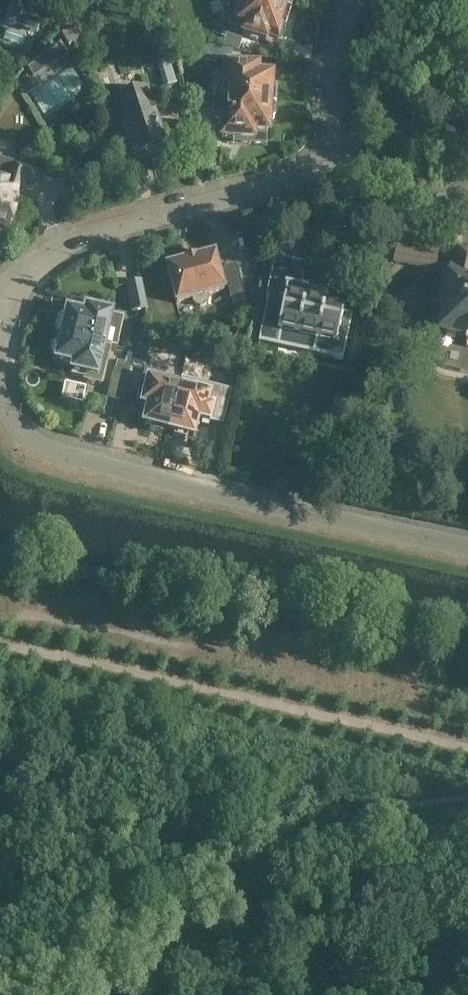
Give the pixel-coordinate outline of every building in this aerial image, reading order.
[(30,0),(28,0),(21,26),(32,30),(36,18),(55,24),(59,8),(30,0)] [(257,0),(240,0),(236,12),(238,13),(234,25),(243,28),(242,34),(265,41),(267,34),(276,37),(280,26),(285,28),(290,10),(257,0)] [(290,10),(293,0),(257,0),(290,10)] [(189,55),(191,44),(171,40),(168,52),(189,55)] [(27,68),(32,79),(68,56),(60,45),(27,68)] [(225,65),(223,101),(274,104),(275,91),(271,87),(269,87),(270,77),(255,76),(256,67),(225,65)] [(145,91),(114,102),(134,160),(166,150),(145,91)] [(274,104),(223,101),(222,137),(252,138),(252,132),(266,133),(267,120),(270,120),(273,117),(274,104)] [(35,170),(0,159),(0,225),(9,228),(24,181),(31,183),(35,170)] [(443,296),(440,311),(444,311),(440,330),(463,335),(465,342),(467,343),(467,248),(457,246),(454,262),(450,262),(443,296)] [(276,254),(255,340),(347,362),(359,312),(350,310),(353,297),(328,290),(330,284),(305,278),(301,260),(276,254)] [(185,263),(166,268),(176,304),(193,299),(194,303),(196,305),(200,306),(204,305),(206,303),(207,299),(206,295),(223,291),(222,287),(227,286),(231,300),(244,296),(236,265),(222,269),(223,273),(219,275),(214,255),(195,260),(195,261),(185,264),(185,263)] [(127,285),(130,296),(133,312),(148,309),(141,282),(127,285)] [(61,331),(60,335),(104,346),(112,315),(100,312),(101,306),(87,302),(84,315),(66,311),(65,316),(64,315),(61,317),(58,328),(60,331),(61,331)] [(104,346),(60,335),(59,341),(57,340),(55,341),(52,352),(54,355),(55,355),(54,360),(73,364),(70,377),(84,380),(85,374),(97,377),(104,346)] [(149,346),(137,343),(132,365),(144,367),(149,346)] [(128,374),(131,365),(119,361),(116,371),(115,371),(109,397),(123,401),(129,374),(128,374)] [(220,371),(214,398),(232,403),(239,376),(220,371)] [(164,430),(168,431),(178,388),(147,380),(144,390),(138,389),(134,403),(147,406),(142,425),(145,425),(147,430),(159,433),(164,430)] [(178,388),(168,431),(171,432),(173,437),(182,439),(187,436),(192,437),(196,420),(209,423),(212,408),(207,407),(210,396),(178,388)]
